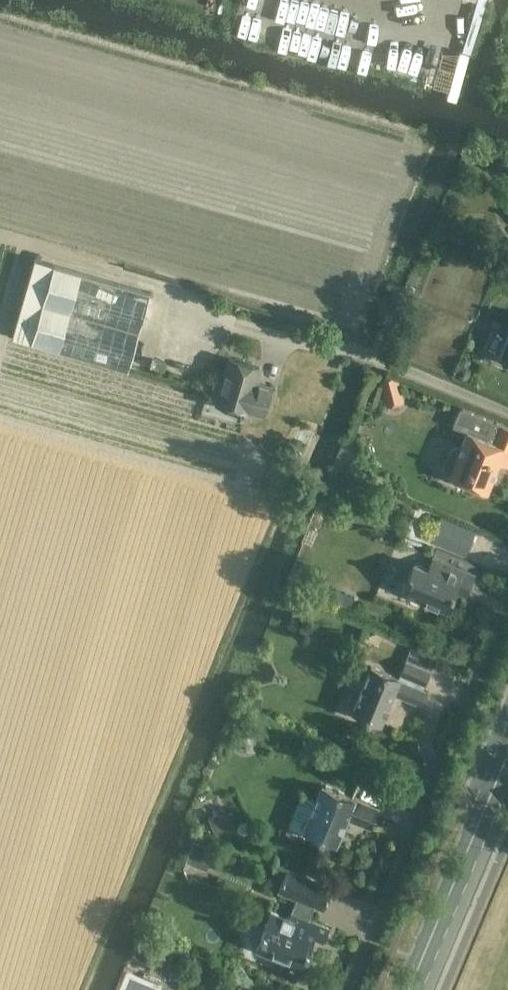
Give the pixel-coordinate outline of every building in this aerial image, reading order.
[(34,257),(11,335),(126,369),(149,291),(34,257)] [(497,356),(507,361),(507,329),(497,356)] [(263,414),(271,386),(255,381),(259,366),(229,357),(216,403),(246,412),(247,409),(263,414)] [(395,376),(381,380),(388,405),(402,402),(395,376)] [(507,462),(507,426),(459,406),(451,426),(466,432),(461,445),(458,444),(449,447),(441,465),(445,474),(486,491),(499,461),(507,464),(507,462)] [(307,444),(313,431),(303,426),(297,440),(307,444)] [(450,516),(438,539),(464,552),(476,529),(450,516)] [(455,585),(466,590),(473,573),(432,556),(428,567),(413,561),(401,591),(446,609),(455,585)] [(423,688),(429,670),(405,660),(398,677),(370,665),(352,711),(381,723),(393,693),(419,704),(425,689),(423,688)] [(368,827),(377,807),(354,798),(354,799),(321,785),(303,830),(336,843),(346,818),(368,827)] [(214,833),(224,828),(218,813),(208,818),(214,833)] [(287,868),(284,876),(277,890),(284,893),(296,898),(290,911),(288,917),(270,910),(255,946),(285,958),(279,973),(295,979),(312,938),(322,943),(328,927),(308,918),(313,905),(321,909),(330,885),(287,868)]
